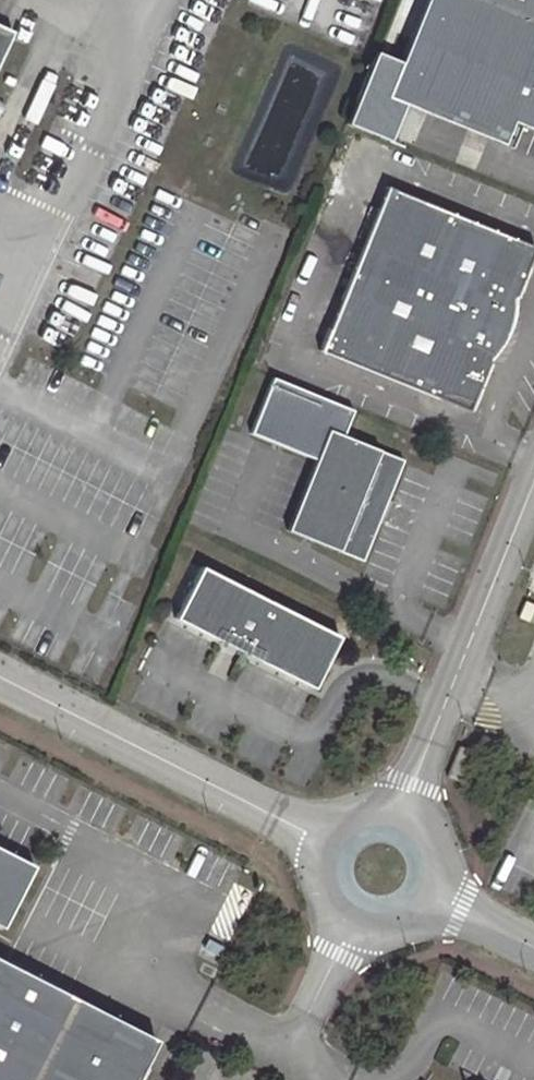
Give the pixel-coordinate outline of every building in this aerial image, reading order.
[(401,67),(518,115),(516,122),(533,129),(533,0),(429,0),(401,67)] [(19,21),(0,12),(0,63),(19,21)] [(516,122),(518,115),(401,67),(372,55),(344,123),(387,140),(402,103),(506,146),(516,122)] [(470,412),(492,361),(494,359),(498,354),(502,349),(507,341),(511,333),(514,324),(516,315),(517,307),(517,299),(533,258),(533,247),(389,188),(321,351),(470,412)] [(364,566),(407,463),(343,437),(354,412),(273,378),(250,432),(317,460),(286,534),(364,566)] [(314,692),(340,641),(202,569),(175,621),(314,692)] [(524,601),(517,617),(533,624),(533,605),(524,601)] [(30,865),(0,850),(0,924),(30,865)] [(152,1039),(0,962),(0,1079),(132,1079),(152,1039)]
